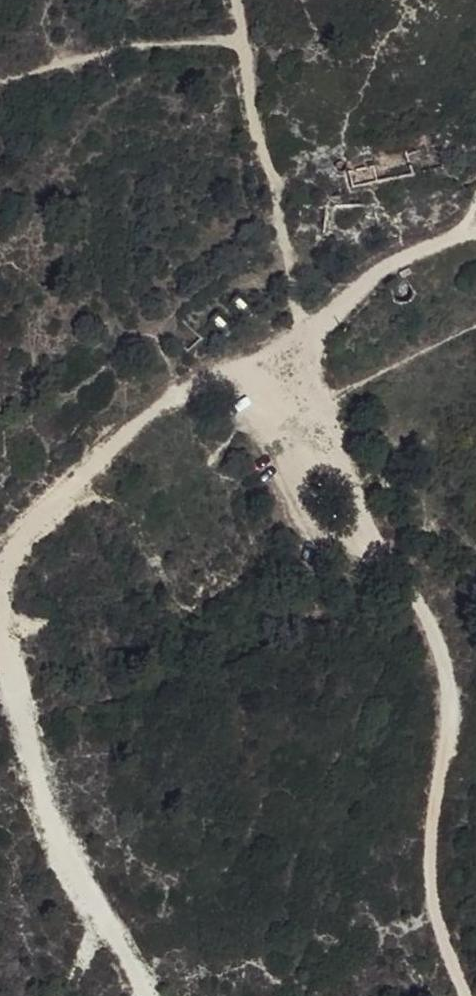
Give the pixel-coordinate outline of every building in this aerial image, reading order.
[(311,175),(313,204),(395,202),(395,195),(394,174),(311,175)]
